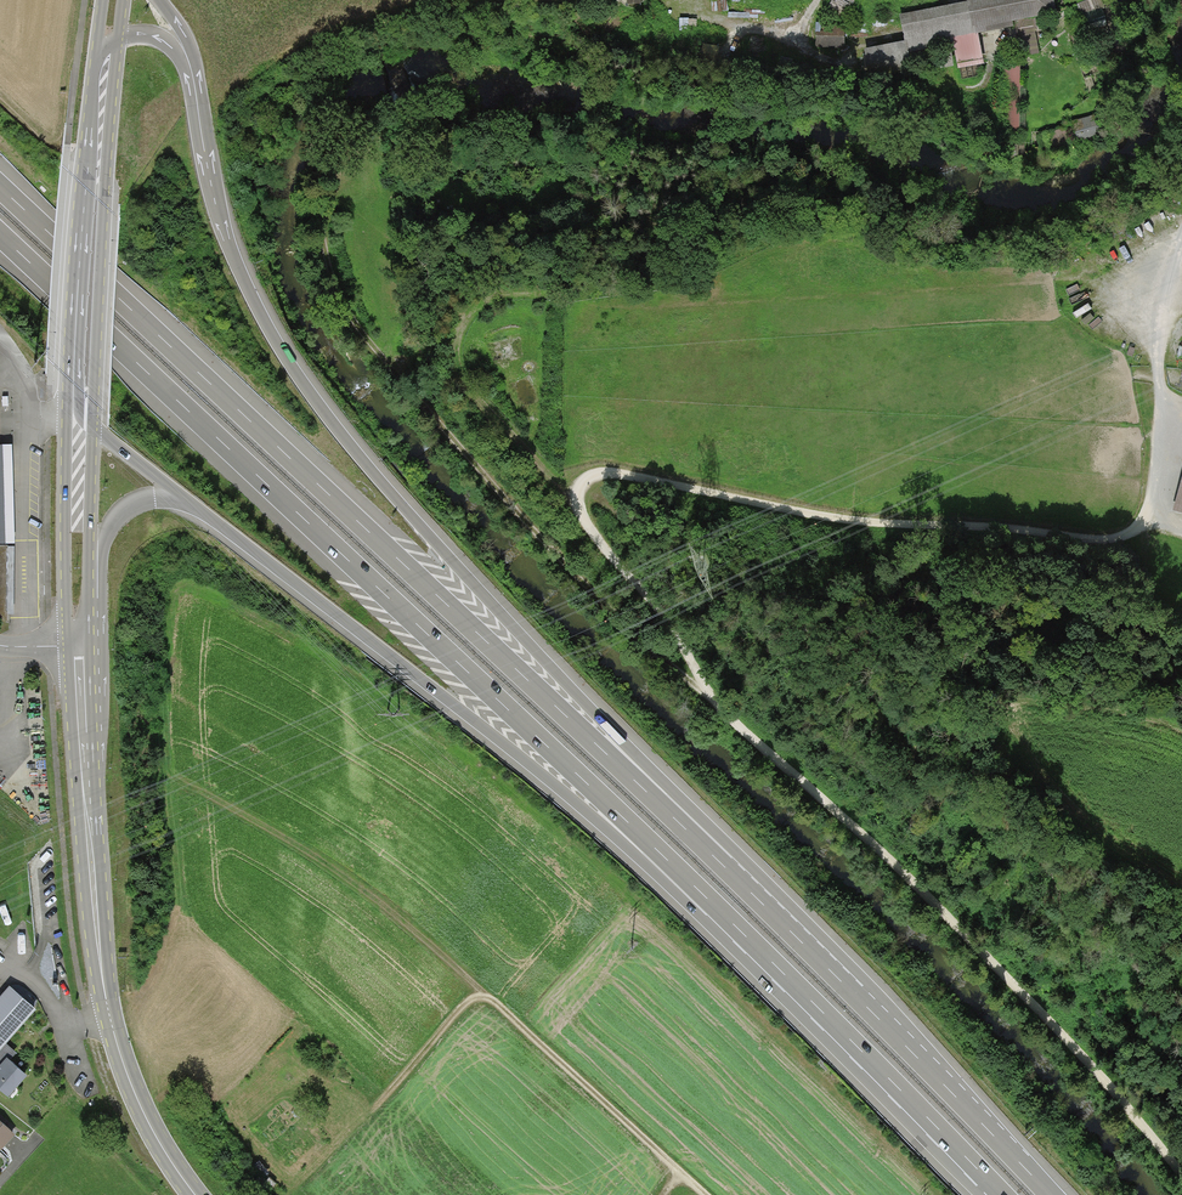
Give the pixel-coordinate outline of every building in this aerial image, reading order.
[(967,1),(899,14),(904,40),(865,48),(870,77),(913,69),(909,52),(953,43),(958,68),(984,63),(978,33),(1013,26),(1012,20),(1057,11),(1054,0),(967,0),(967,1)] [(816,26),(815,47),(843,48),(844,27),(816,26)] [(1020,63),(1004,63),(1003,135),(1019,135),(1020,63)] [(12,444),(3,444),(7,543),(15,544),(12,444)] [(1172,510),(1181,512),(1181,474),(1172,510)] [(0,997),(0,1050),(6,1044),(37,1009),(9,986),(0,997)] [(6,1044),(0,1050),(0,1065),(7,1057),(10,1060),(16,1053),(6,1044)] [(7,1057),(0,1065),(0,1090),(8,1098),(28,1076),(10,1060),(7,1057)] [(0,1120),(0,1150),(15,1135),(0,1120)]
